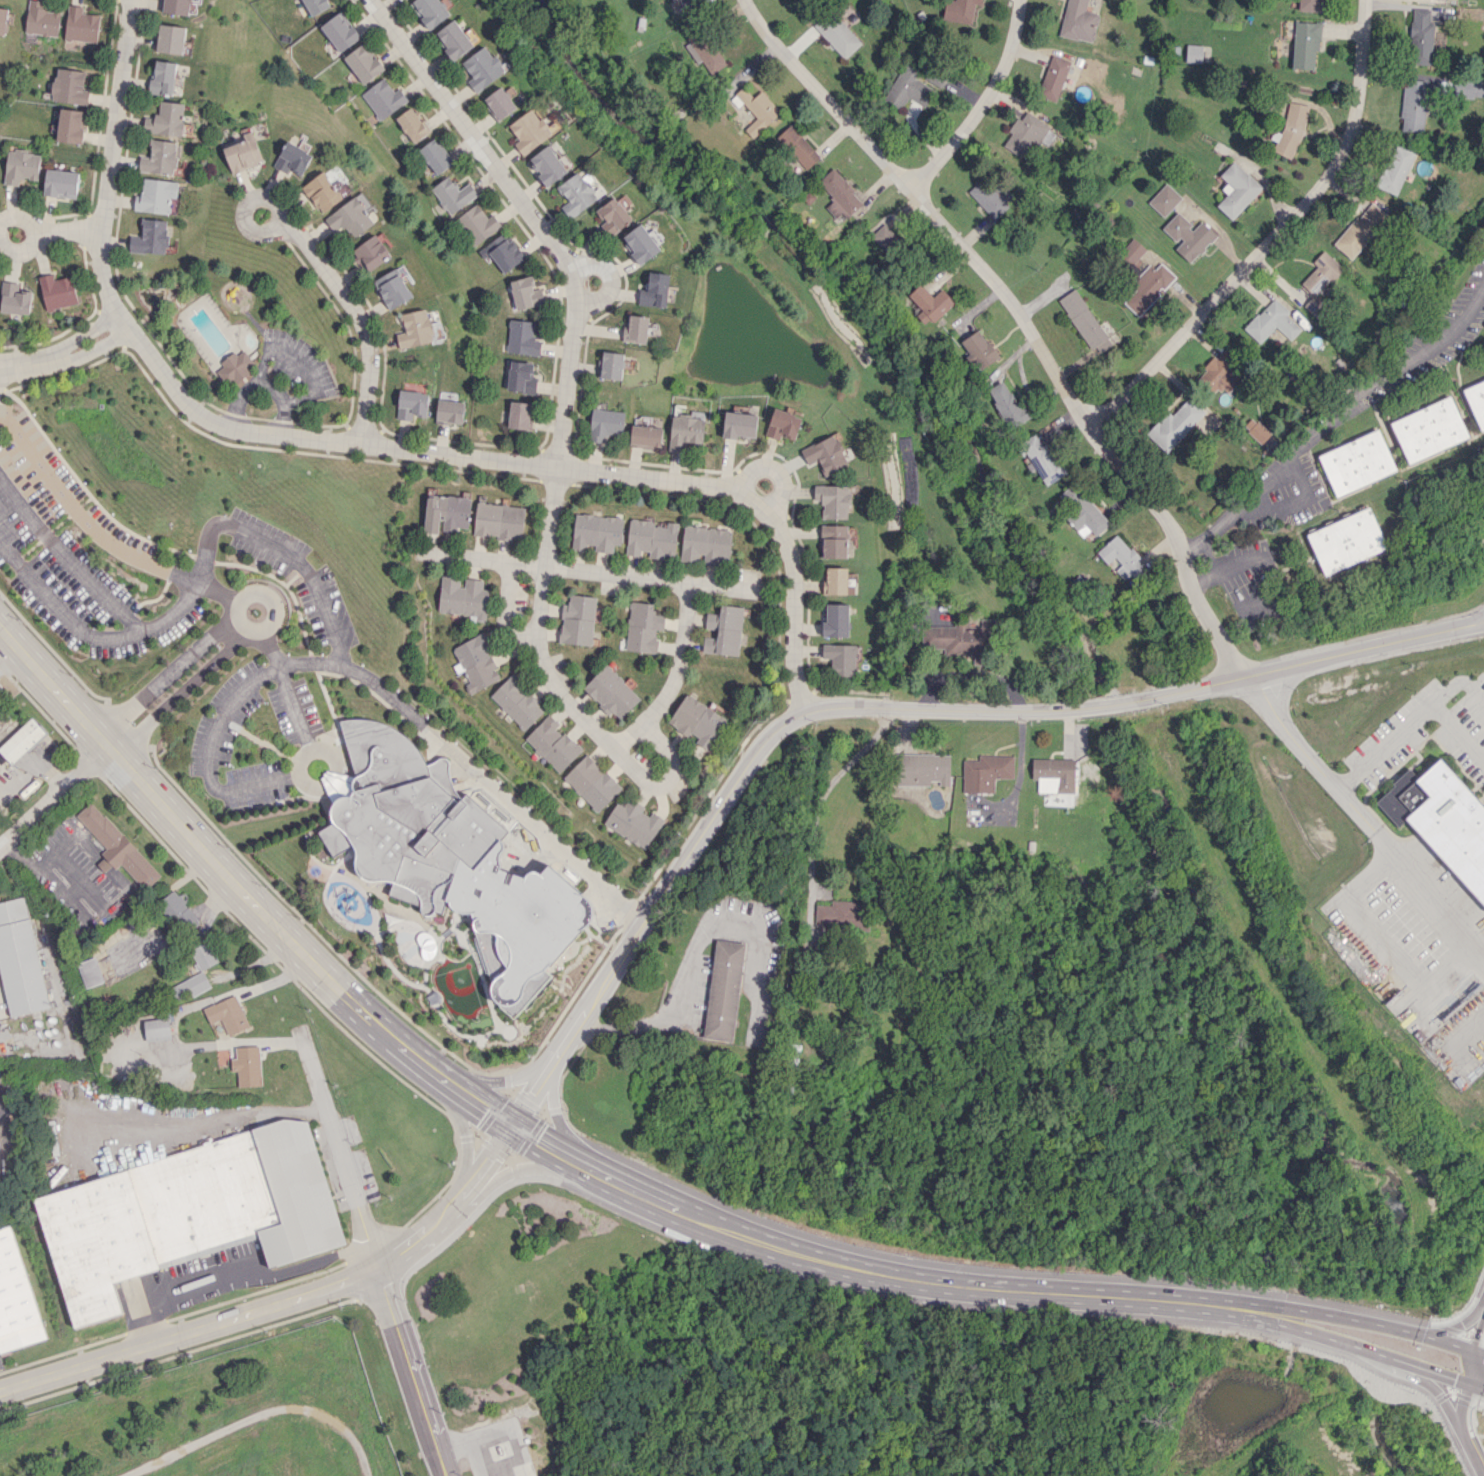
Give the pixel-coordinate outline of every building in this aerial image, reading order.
[(39,0),(30,0),(26,33),(59,36),(62,11),(44,9),(45,1),(39,0)] [(192,0),(163,0),(162,12),(190,15),(192,0)] [(330,0),(303,0),(310,16),(332,6),(330,0)] [(440,0),(414,0),(409,4),(430,30),(450,14),(440,0)] [(683,9),(697,4),(696,0),(680,0),(683,9)] [(945,21),(974,21),(973,5),(981,5),(981,0),(945,0),(945,21)] [(1093,42),(1098,13),(1085,10),(1087,0),(1067,0),(1059,35),(1093,42)] [(1299,11),(1322,12),(1322,0),(1299,0),(1299,11)] [(98,43),(102,15),(83,13),(84,6),(69,4),(65,38),(98,43)] [(0,7),(0,36),(6,36),(8,8),(0,7)] [(1433,22),(1429,22),(1429,9),(1411,9),(1409,63),(1432,64),(1433,22)] [(862,43),(831,10),(814,25),(844,59),(862,43)] [(349,27),(338,13),(320,26),(340,52),(361,37),(352,25),(349,27)] [(453,61),(474,46),(454,19),(434,34),(453,61)] [(1292,68),(1317,69),(1318,22),(1293,21),(1292,68)] [(187,27),(160,24),(158,52),(185,54),(187,27)] [(373,59),(362,44),(343,58),(363,84),(384,68),(376,57),(373,59)] [(462,62),(473,77),(468,81),(476,92),(506,70),(487,44),(462,62)] [(1184,61),(1201,63),(1203,46),(1187,44),(1184,61)] [(1055,101),(1071,62),(1052,54),(1037,94),(1055,101)] [(178,63),(157,60),(152,93),(173,96),(178,63)] [(907,98),(925,106),(934,88),(914,79),(918,70),(902,63),(884,101),(902,109),(907,98)] [(90,104),(92,90),(85,90),(87,71),(57,68),(53,100),(90,104)] [(408,101),(399,88),(393,92),(383,78),(360,93),(378,120),(408,101)] [(1399,131),(1423,133),(1428,81),(1405,78),(1399,131)] [(1455,78),(1453,96),(1483,97),(1483,80),(1455,78)] [(484,97),(498,120),(517,108),(503,86),(484,97)] [(754,97),(743,86),(730,99),(738,107),(743,103),(757,117),(744,129),(753,138),(781,111),(761,90),(754,97)] [(160,116),(147,115),(146,132),(183,136),(186,103),(162,101),(160,116)] [(1296,158),(1307,105),(1288,101),(1282,134),(1276,133),(1271,153),(1296,158)] [(395,118),(413,144),(429,132),(411,106),(395,118)] [(532,107),(509,126),(520,140),(515,144),(524,155),(552,133),(532,107)] [(58,141),(84,144),(87,111),(61,108),(58,141)] [(1046,148),(1057,132),(1026,112),(1021,119),(1017,117),(1008,130),(1011,132),(1002,146),(1021,159),(1033,140),(1046,148)] [(806,170),(820,156),(791,124),(776,137),(806,170)] [(233,173),(264,161),(253,131),(243,134),(245,140),(223,149),(233,173)] [(419,149),(436,175),(452,164),(435,138),(419,149)] [(140,171),(175,175),(179,142),(153,139),(151,157),(142,156),(140,171)] [(313,153),(287,140),(273,167),(289,175),(291,171),(302,176),(313,153)] [(1414,150),(1393,142),(1378,187),(1399,195),(1414,150)] [(529,158),(547,186),(568,172),(549,144),(529,158)] [(42,152),(9,150),(7,184),(24,185),(24,179),(41,180),(42,152)] [(1262,187),(1233,160),(1219,175),(1227,182),(1221,188),(1227,194),(1216,205),(1231,219),(1262,187)] [(862,200),(833,168),(818,181),(834,199),(826,207),(839,221),(862,200)] [(46,196),(79,197),(80,171),(47,170),(46,196)] [(599,197),(578,171),(558,187),(569,201),(566,204),(572,212),(568,215),(571,219),(599,197)] [(319,212),(342,201),(327,172),(304,183),(319,212)] [(431,188),(450,215),(479,194),(470,182),(460,190),(449,175),(431,188)] [(169,214),(171,197),(178,198),(179,182),(145,178),(143,196),(137,195),(135,210),(169,214)] [(990,218),(1012,201),(995,178),(988,184),(983,178),(969,190),(990,218)] [(1147,202),(1163,217),(1181,197),(1166,183),(1147,202)] [(375,224),(357,197),(325,217),(335,233),(347,225),(355,237),(375,224)] [(601,224),(609,236),(633,221),(616,197),(597,210),(605,221),(601,224)] [(1334,245),(1352,260),(1389,215),(1370,200),(1334,245)] [(493,214),(488,217),(477,203),(455,220),(474,246),(502,226),(493,214)] [(1162,228),(1178,243),(1173,248),(1190,263),(1216,235),(1200,220),(1193,227),(1177,212),(1162,228)] [(170,220),(143,218),(142,236),(131,235),(130,251),(167,254),(170,220)] [(622,237),(639,265),(661,251),(643,223),(622,237)] [(870,236),(888,257),(903,243),(884,223),(870,236)] [(512,241),(510,242),(503,233),(484,246),(504,273),(525,258),(512,241)] [(352,251),(368,273),(392,255),(377,234),(352,251)] [(1145,247),(1131,237),(1118,256),(1132,266),(1145,247)] [(1344,269),(1324,250),(1312,262),(1317,266),(1299,284),(1312,297),(1304,305),(1316,317),(1337,295),(1328,287),(1344,269)] [(1123,302),(1138,316),(1175,276),(1160,262),(1154,269),(1149,264),(1131,284),(1136,289),(1123,302)] [(375,279),(389,310),(413,298),(399,268),(375,279)] [(669,273),(649,272),(648,289),(640,289),(639,305),(667,306),(669,273)] [(40,276),(47,310),(79,304),(73,276),(55,279),(54,273),(40,276)] [(22,282),(2,281),(1,313),(31,314),(32,290),(22,290),(22,282)] [(908,295),(920,308),(914,313),(927,327),(955,302),(942,288),(932,296),(920,283),(908,295)] [(1058,299),(1095,356),(1112,344),(1075,288),(1058,299)] [(1275,327),(1290,341),(1301,329),(1286,315),(1289,312),(1274,297),(1244,329),(1260,343),(1275,327)] [(403,314),(406,332),(397,333),(400,348),(434,341),(428,308),(403,314)] [(627,339),(647,340),(648,316),(628,315),(627,339)] [(535,322),(509,319),(506,352),(539,355),(541,339),(533,338),(535,322)] [(977,371),(998,358),(979,329),(958,343),(977,371)] [(231,385),(253,372),(249,366),(255,363),(246,348),(219,364),(231,385)] [(1199,377),(1214,394),(1222,387),(1226,392),(1247,373),(1224,348),(1203,367),(1206,370),(1199,377)] [(622,379),(623,353),(600,352),(599,378),(622,379)] [(506,389),(534,394),(537,378),(532,377),(534,364),(511,360),(506,389)] [(1010,429),(1028,419),(1005,379),(987,389),(1010,429)] [(1479,430),(1483,428),(1483,379),(1462,388),(1479,430)] [(397,419),(411,420),(412,414),(427,416),(429,393),(399,390),(397,419)] [(1407,463),(1469,439),(1451,396),(1390,421),(1407,463)] [(1146,434),(1166,453),(1205,412),(1189,397),(1172,415),(1167,411),(1146,434)] [(462,425),(464,402),(438,399),(435,422),(462,425)] [(530,403),(510,400),(507,427),(527,429),(530,403)] [(625,411),(592,408),(588,441),(603,442),(604,433),(622,435),(625,411)] [(781,439),(781,436),(796,440),(801,415),(772,409),(766,436),(781,439)] [(755,438),(758,415),(726,410),(722,437),(738,440),(738,435),(755,438)] [(669,450),(684,451),(684,443),(703,444),(705,417),(671,415),(669,450)] [(1261,444),(1271,434),(1252,417),(1242,427),(1261,444)] [(663,428),(631,424),(629,445),(660,449),(663,428)] [(1397,471),(1379,429),(1318,454),(1335,497),(1397,471)] [(1045,486),(1064,474),(1038,432),(1019,444),(1045,486)] [(808,465),(818,460),(826,475),(849,465),(835,434),(801,450),(808,465)] [(849,518),(849,485),(814,486),(814,502),(822,501),(823,519),(849,518)] [(426,495),(424,533),(440,533),(440,532),(456,533),(456,527),(468,528),(470,497),(426,495)] [(473,536),(522,540),(524,506),(475,503),(473,536)] [(1306,533),(1323,575),(1387,549),(1370,507),(1306,533)] [(572,548),(591,550),(591,551),(613,553),(613,544),(621,545),(623,517),(574,514),(572,548)] [(625,555),(641,557),(642,554),(674,558),(678,523),(667,521),(666,526),(653,525),(653,521),(629,518),(625,555)] [(822,557),(847,558),(848,525),(823,524),(822,557)] [(681,561),(698,562),(699,554),(704,555),(703,563),(719,565),(720,561),(729,561),(732,529),(684,525),(681,561)] [(1134,581),(1148,569),(1117,534),(1096,552),(1107,564),(1115,557),(1121,564),(1115,570),(1124,580),(1129,575),(1134,581)] [(847,594),(847,567),(827,567),(827,579),(823,579),(823,594),(847,594)] [(438,612),(469,614),(469,619),(485,621),(488,590),(482,589),(483,579),(464,578),(464,586),(459,586),(459,577),(441,575),(438,612)] [(559,643),(592,645),(596,596),(569,594),(568,604),(562,604),(559,643)] [(625,650),(656,653),(658,630),(663,630),(665,615),(652,614),(653,603),(630,601),(625,650)] [(849,604),(827,603),(827,622),(822,622),(822,636),(849,637),(849,604)] [(703,652),(739,655),(744,606),(721,604),(720,614),(707,612),(706,628),(718,629),(717,638),(704,636),(703,652)] [(926,626),(926,648),(944,648),(944,654),(994,653),(994,619),(981,619),(981,627),(968,627),(968,620),(955,620),(955,626),(926,626)] [(451,647),(459,663),(453,666),(456,672),(464,669),(470,681),(464,684),(469,693),(500,679),(495,668),(496,667),(487,650),(491,648),(484,632),(451,647)] [(856,676),(856,644),(823,644),(822,659),(831,659),(831,676),(856,676)] [(641,700),(608,664),(582,687),(609,716),(614,712),(620,719),(641,700)] [(544,710),(511,675),(489,695),(523,730),(544,710)] [(669,724),(697,739),(695,743),(710,751),(728,718),(685,694),(669,724)] [(558,727),(560,725),(549,714),(525,739),(560,773),(582,750),(558,727)] [(32,717),(0,747),(0,752),(12,765),(46,733),(32,717)] [(318,832),(332,857),(352,844),(359,854),(355,868),(365,879),(394,882),(391,895),(421,906),(426,917),(439,913),(445,911),(463,860),(478,872),(513,830),(471,795),(450,756),(430,764),(412,737),(383,721),(341,721),(356,774),(355,785),(359,794),(350,796),(337,804),(331,811),(335,820),(318,832)] [(563,778),(599,812),(622,788),(586,754),(563,778)] [(949,785),(950,754),(897,754),(897,785),(930,786),(930,780),(939,781),(939,785),(949,785)] [(962,792),(994,792),(994,778),(1013,778),(1013,755),(978,755),(978,760),(963,760),(962,792)] [(1441,757),(1417,778),(1410,769),(1375,800),(1397,826),(1406,818),(1483,906),(1483,806),(1441,757)] [(1074,793),(1075,759),(1032,758),(1032,776),(1038,777),(1037,793),(1074,793)] [(645,850),(664,819),(652,811),(651,812),(623,795),(604,824),(645,850)] [(76,815),(108,850),(96,862),(106,873),(119,862),(145,890),(161,875),(91,801),(76,815)] [(186,934),(200,921),(180,900),(182,899),(173,889),(157,904),(186,934)] [(15,1015),(0,950),(0,904),(24,898),(48,1007),(15,1015)] [(816,904),(815,927),(868,929),(869,901),(831,900),(831,905),(816,904)] [(487,979),(506,975),(500,949),(487,952),(485,942),(483,943),(481,936),(478,937),(487,979)] [(733,1042),(745,943),(715,939),(703,1038),(733,1042)] [(190,950),(201,971),(219,961),(209,940),(190,950)] [(85,988),(104,981),(95,956),(77,963),(85,988)] [(176,1000),(210,988),(204,972),(170,984),(176,1000)] [(203,1008),(209,1024),(221,1019),(228,1035),(249,1026),(236,994),(203,1008)] [(170,1039),(168,1018),(144,1020),(145,1041),(170,1039)] [(261,1085),(260,1045),(235,1047),(236,1058),(231,1058),(231,1071),(237,1071),(238,1086),(261,1085)] [(35,1191),(71,1327),(122,1314),(113,1280),(227,1250),(224,1242),(236,1239),(237,1243),(260,1237),(267,1265),(343,1245),(310,1118),(35,1191)] [(45,1339),(13,1226),(0,1230),(0,1352),(45,1339)]
